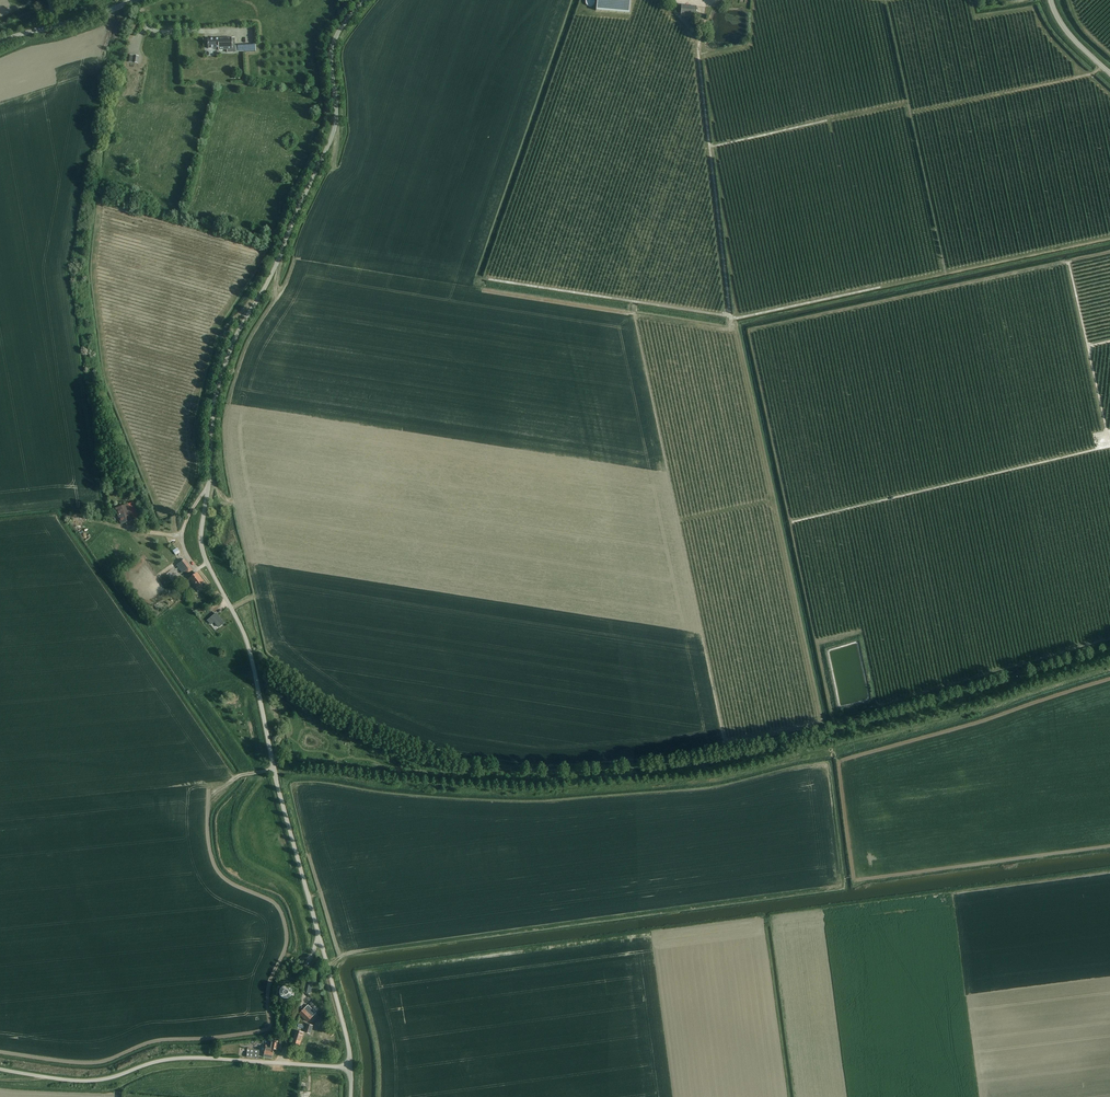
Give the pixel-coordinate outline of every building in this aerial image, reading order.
[(631,0),(597,0),(596,12),(629,15),(631,0)] [(696,8),(682,6),(681,16),(695,17),(696,8)] [(208,39),(208,49),(219,48),(219,50),(227,50),(227,53),(235,52),(234,38),(208,39)] [(128,504),(116,509),(121,524),(133,520),(128,504)] [(184,560),(177,565),(183,573),(186,570),(188,573),(192,570),(184,560)] [(197,573),(189,579),(196,588),(204,582),(197,573)] [(216,614),(208,620),(211,624),(214,622),(219,627),(224,623),(216,614)] [(289,998),(291,990),(289,989),(289,987),(285,986),(284,989),(283,988),(281,996),(289,998)] [(315,1013),(308,1005),(304,1009),(299,1014),(307,1022),(315,1013)] [(302,1032),(296,1030),(292,1044),(299,1046),(302,1036),(301,1035),(302,1032)] [(271,1045),(266,1045),(264,1057),(272,1058),(274,1049),(277,1049),(279,1042),(272,1040),(271,1045)] [(259,1050),(247,1049),(247,1057),(259,1058),(259,1050)]
